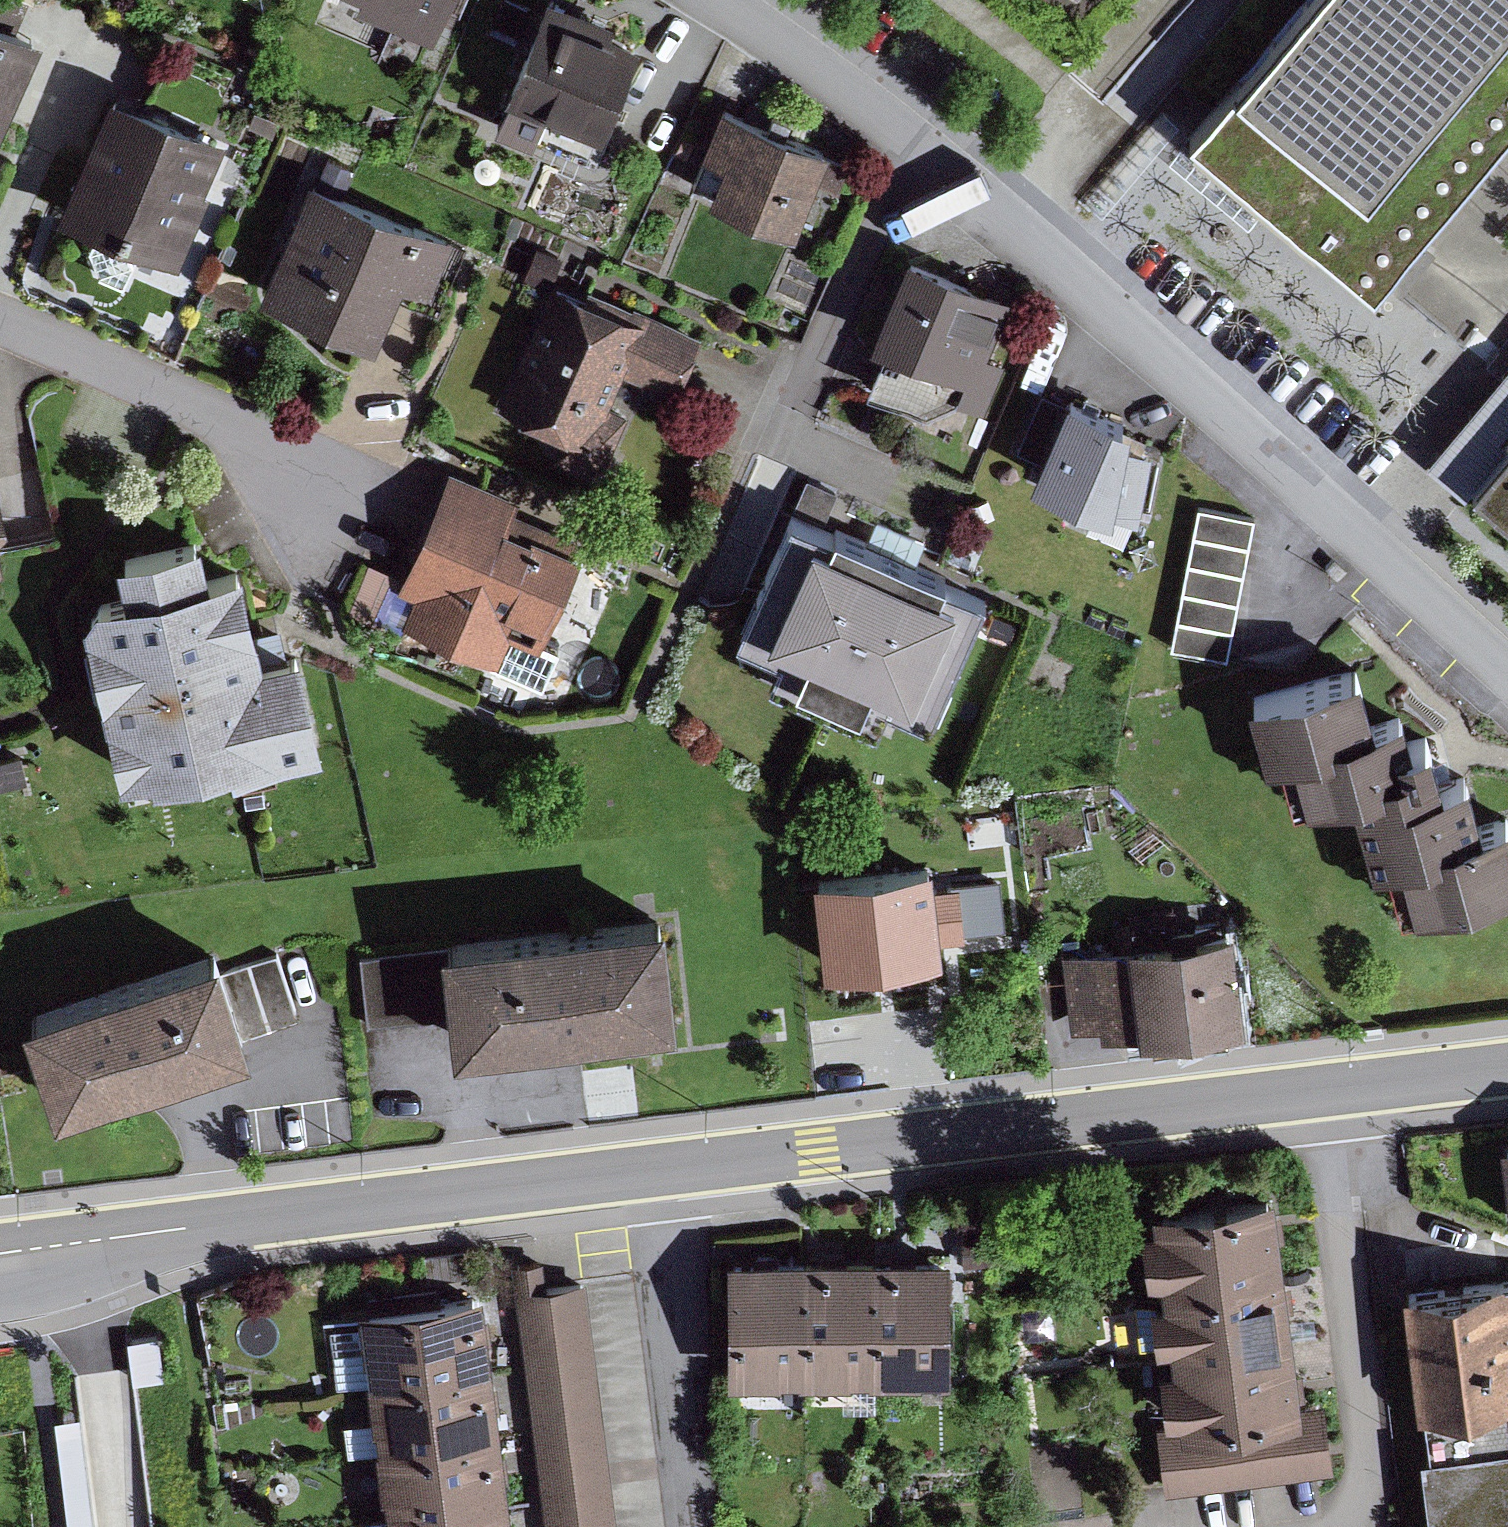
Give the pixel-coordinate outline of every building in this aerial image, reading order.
[(40,30),(0,13),(6,0),(0,0),(0,122),(40,30)] [(356,2),(432,34),(447,0),(357,0),(356,2)] [(1194,128),(1370,275),(1507,111),(1507,0),(1302,0),(1194,128)] [(633,45),(542,8),(493,128),(530,143),(544,108),(599,130),(633,45)] [(233,139),(108,85),(54,210),(95,227),(88,244),(100,273),(124,283),(139,248),(179,264),(233,139)] [(827,146),(723,104),(691,184),(795,225),(827,146)] [(277,118),(255,109),(249,124),(271,133),(277,118)] [(684,136),(677,152),(688,157),(696,140),(684,136)] [(328,156),(320,174),(346,184),(354,167),(328,156)] [(455,233),(309,173),(261,287),(375,334),(400,275),(432,288),(455,233)] [(532,244),(519,275),(542,285),(556,254),(532,244)] [(1033,312),(908,254),(871,334),(881,338),(966,378),(956,398),(986,412),(1033,312)] [(707,335),(548,275),(500,401),(567,427),(556,456),(596,471),(598,436),(628,408),(607,399),(619,370),(684,395),(707,335)] [(966,378),(881,338),(857,389),(927,415),(956,398),(966,378)] [(1427,454),(1464,485),(1471,477),(1507,433),(1507,432),(1501,430),(1507,421),(1507,357),(1427,454)] [(1179,432),(1070,388),(1065,399),(1040,456),(1032,475),(1148,521),(1172,451),(1179,432)] [(1040,456),(1065,399),(1040,389),(1016,446),(1040,456)] [(1507,507),(1507,433),(1471,477),(1507,507)] [(518,495),(451,467),(401,585),(417,592),(406,618),(491,654),(490,662),(544,685),(559,649),(538,640),(576,550),(507,521),(518,495)] [(837,490),(807,477),(795,505),(825,518),(837,490)] [(1249,515),(1201,505),(1172,646),(1227,657),(1256,516),(1249,515)] [(831,529),(793,512),(739,633),(782,653),(771,676),(875,722),(887,697),(932,717),(985,598),(943,579),(947,569),(835,520),(831,529)] [(84,612),(120,778),(231,754),(233,762),(319,743),(298,644),(257,653),(239,566),(202,574),(193,536),(124,551),(132,584),(95,592),(84,612)] [(382,622),(401,573),(369,561),(350,609),(382,622)] [(1251,687),(1267,748),(1296,740),(1309,790),(1352,779),(1373,859),(1400,852),(1414,903),(1507,879),(1507,802),(1481,809),(1469,763),(1441,771),(1434,743),(1429,723),(1410,728),(1402,698),(1369,706),(1357,660),(1251,687)] [(1154,822),(1130,844),(1143,858),(1167,836),(1154,822)] [(931,858),(812,870),(822,965),(946,953),(944,930),(966,927),(961,876),(933,879),(931,858)] [(1175,907),(1127,912),(1130,944),(1141,1032),(1247,1020),(1237,924),(1196,929),(1195,919),(1176,921),(1175,907)] [(667,908),(444,932),(446,948),(454,1012),(456,1039),(679,1018),(667,908)] [(218,940),(25,1008),(59,1106),(253,1038),(218,940)] [(1141,1032),(1130,944),(1063,952),(1072,1029),(1101,1026),(1102,1037),(1141,1032)] [(454,1012),(446,948),(363,958),(371,1023),(454,1012)] [(1274,1191),(1159,1205),(1162,1223),(1143,1226),(1149,1273),(1163,1271),(1165,1287),(1285,1272),(1274,1191)] [(879,1252),(810,1253),(810,1378),(880,1378),(879,1252)] [(951,1252),(879,1252),(880,1378),(951,1377),(951,1252)] [(810,1253),(728,1253),(729,1378),(810,1378),(810,1253)] [(513,1263),(546,1526),(618,1526),(586,1277),(545,1282),(542,1259),(513,1263)] [(1293,1336),(1285,1272),(1165,1287),(1166,1295),(1135,1299),(1141,1345),(1171,1341),(1173,1352),(1293,1336)] [(1403,1286),(1425,1453),(1507,1442),(1507,1272),(1403,1286)] [(369,1384),(492,1366),(482,1286),(439,1292),(438,1286),(356,1297),(357,1306),(369,1384)] [(1051,1302),(1020,1306),(1023,1336),(1054,1332),(1051,1302)] [(1293,1336),(1173,1352),(1174,1363),(1160,1365),(1167,1413),(1181,1411),(1183,1426),(1303,1410),(1293,1336)] [(378,1450),(502,1433),(492,1366),(369,1384),(378,1450)] [(1333,1468),(1325,1407),(1303,1410),(1183,1426),(1164,1429),(1172,1489),(1333,1468)] [(388,1519),(511,1502),(502,1433),(378,1450),(388,1519)] [(1425,1453),(1435,1526),(1507,1526),(1507,1442),(1425,1453)] [(388,1519),(389,1526),(514,1526),(511,1502),(388,1519)]
